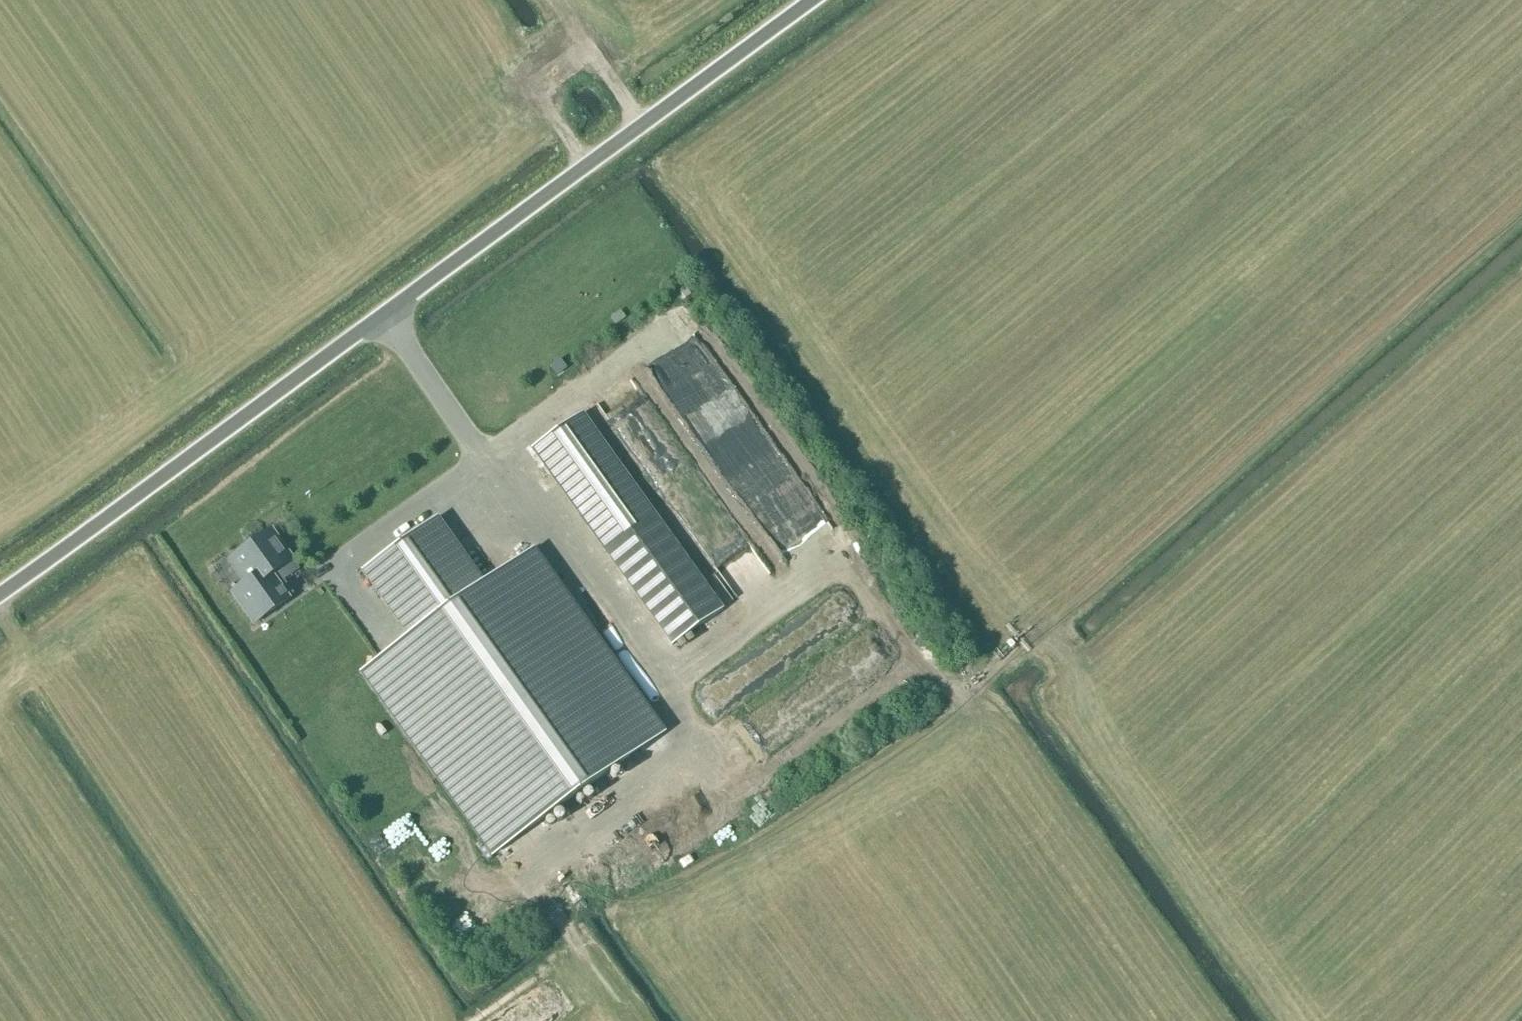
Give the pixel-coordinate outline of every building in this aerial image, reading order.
[(653,369),(678,388),(691,371),(670,355),(669,356),(666,353),(653,369)] [(581,415),(532,450),(672,645),(721,610),(581,415)] [(662,734),(531,551),(484,585),(436,518),(362,571),(409,638),(362,672),(493,855),(662,734)] [(287,600),(270,576),(290,560),(269,532),(249,547),(248,546),(227,561),(243,584),(230,594),(253,625),(287,600)]
